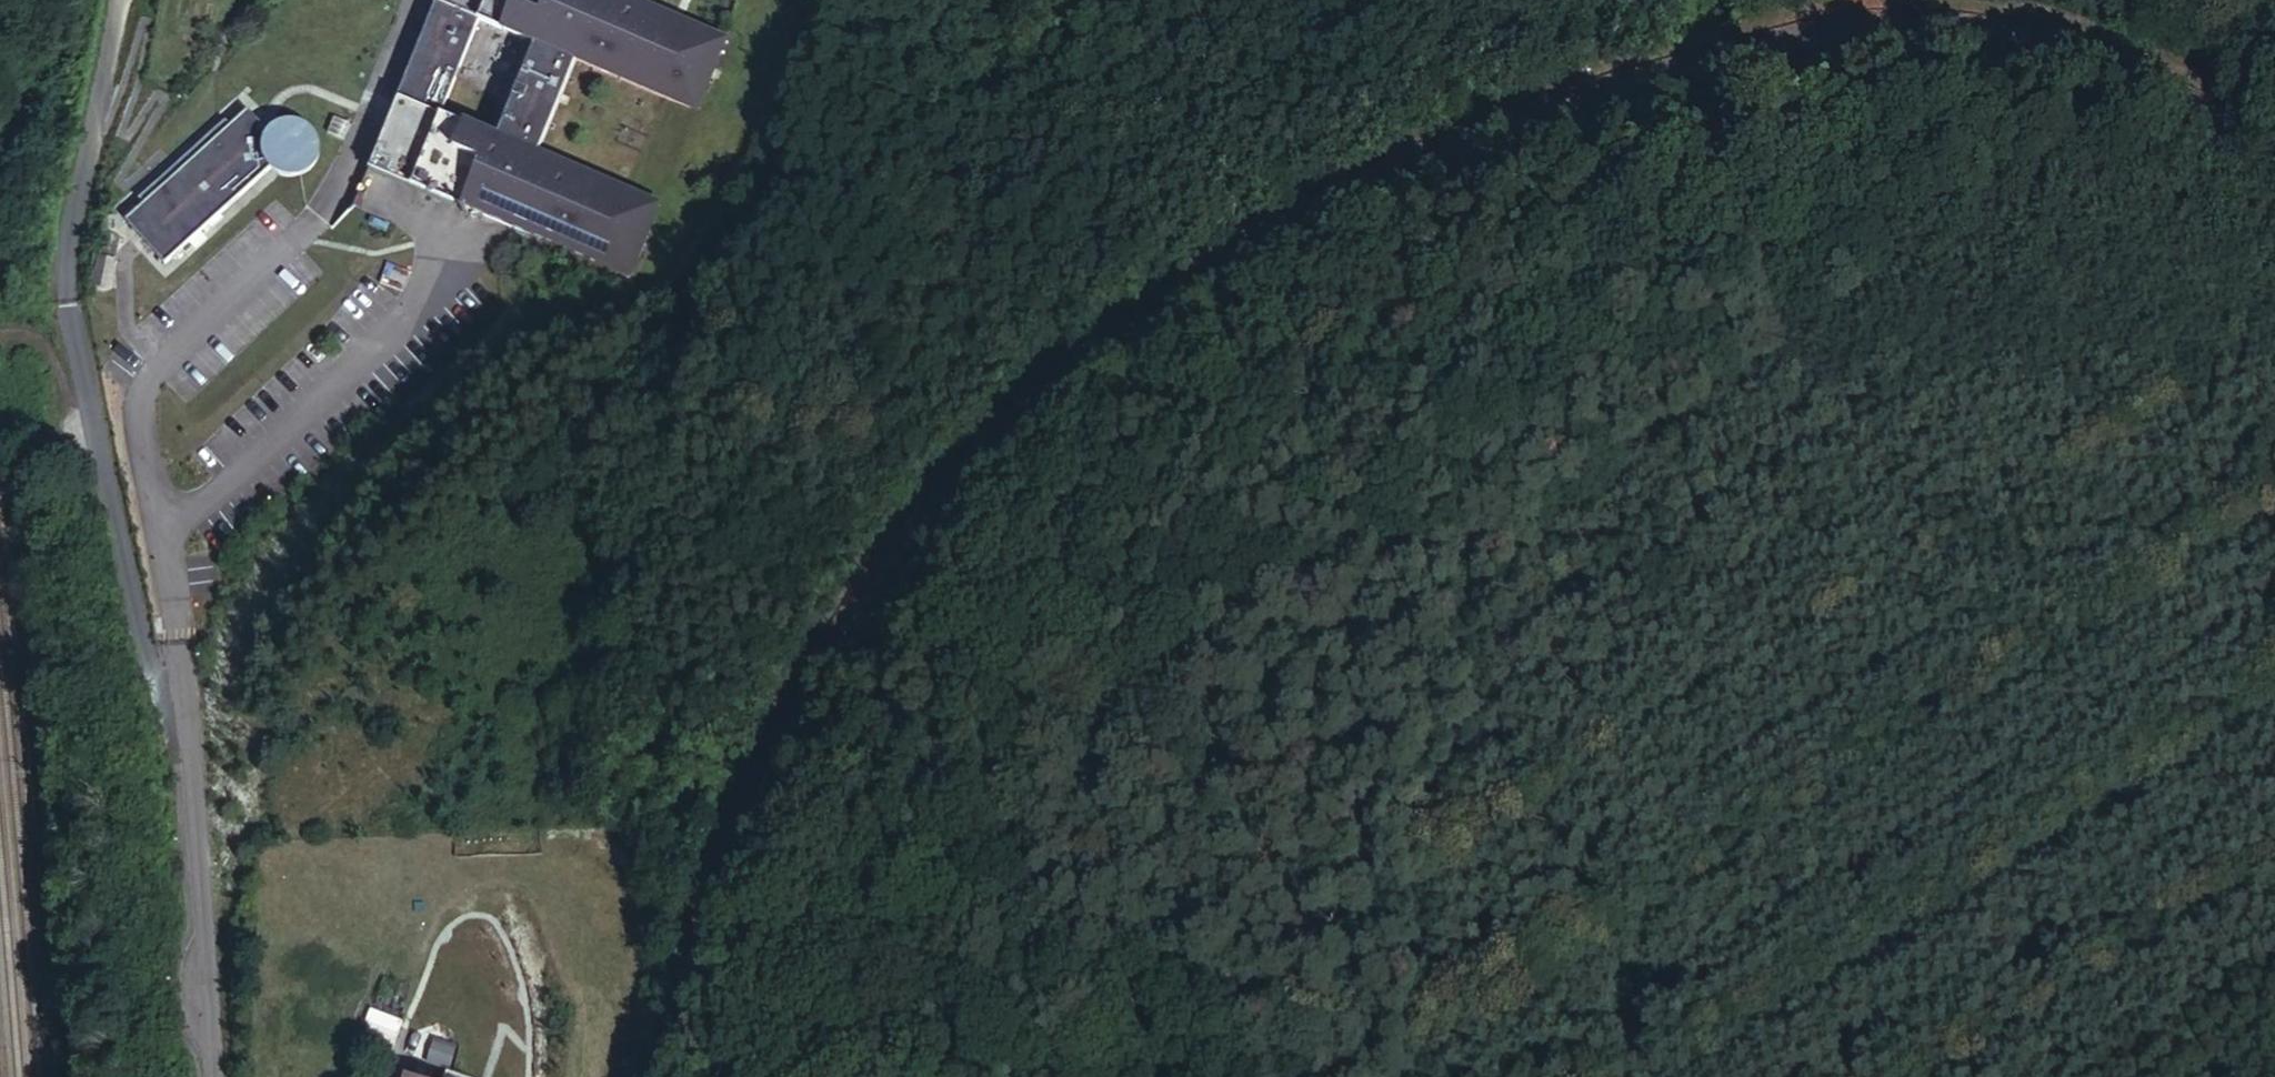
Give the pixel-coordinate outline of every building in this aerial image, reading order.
[(378,179),(642,276),(668,203),(545,158),(580,64),(703,109),(729,37),(628,0),(444,0),(378,179)] [(133,226),(171,270),(279,176),(283,179),(286,181),(290,183),(291,184),(293,184),(297,185),(301,185),(307,184),(312,183),(314,181),(316,181),(320,177),(323,174),(327,168),(328,161),(328,156),(327,148),(324,143),(319,137),(313,133),(305,130),(298,130),(294,130),(288,132),(282,137),(279,140),(258,117),(240,133),(235,128),(146,205),(151,210),(133,226)] [(455,1067),(451,1076),(482,1076),(455,1067)]
